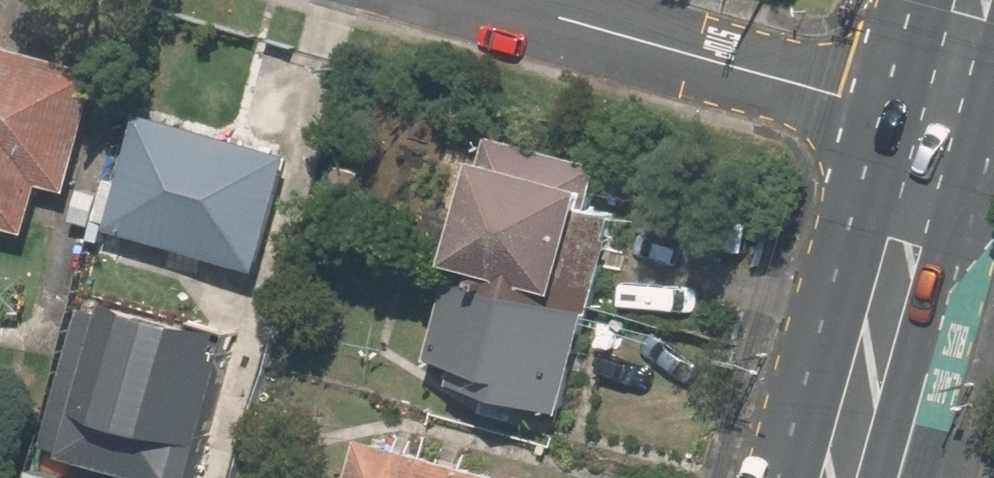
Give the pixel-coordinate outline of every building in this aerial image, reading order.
[(119,60),(0,28),(0,245),(17,250),(24,223),(48,230),(63,176),(85,182),(119,60)] [(275,261),(307,148),(160,106),(140,177),(123,172),(111,214),(275,261)] [(576,408),(638,164),(504,130),(447,351),(475,358),(469,381),(576,408)] [(66,439),(215,477),(257,311),(146,284),(138,316),(99,306),(66,439)] [(685,398),(699,355),(621,331),(607,374),(685,398)] [(520,464),(387,422),(370,477),(516,477),(520,464)]
